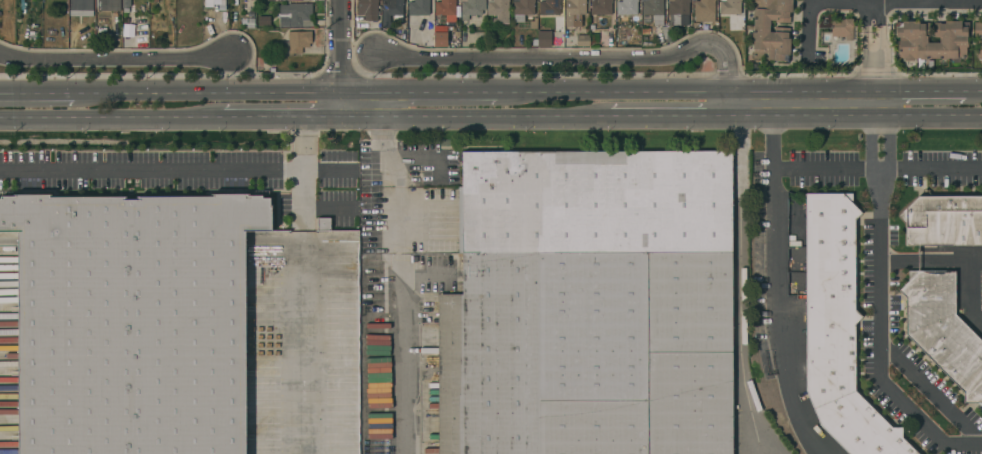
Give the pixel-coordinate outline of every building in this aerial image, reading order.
[(69,10),(70,0),(93,0),(93,10),(69,10)] [(97,10),(97,0),(120,0),(120,10),(97,10)] [(377,0),(378,0),(378,2),(377,2),(378,21),(364,21),(364,15),(357,15),(357,0),(377,0)] [(382,27),(382,0),(403,0),(403,2),(402,2),(402,23),(394,24),(394,15),(390,15),(390,27),(382,27)] [(414,2),(414,0),(429,0),(429,15),(408,15),(408,2),(414,2)] [(440,2),(440,0),(459,0),(459,3),(455,3),(455,15),(435,15),(435,2),(440,2)] [(461,20),(460,0),(485,0),(486,10),(482,10),(482,15),(468,15),(468,20),(461,20)] [(493,1),(493,0),(509,0),(509,2),(508,2),(508,23),(493,23),(493,19),(496,19),(496,15),(487,15),(487,1),(493,1)] [(513,15),(513,0),(535,0),(535,2),(534,2),(534,15),(524,15),(524,22),(514,22),(514,15),(513,15)] [(539,15),(539,0),(561,0),(561,2),(559,2),(559,15),(539,15)] [(565,15),(565,0),(585,0),(585,14),(572,15),(573,26),(565,26),(564,15),(565,15)] [(589,2),(589,0),(612,0),(612,2),(611,2),(611,15),(590,15),(590,2),(589,2)] [(622,1),(622,0),(638,0),(638,2),(637,2),(637,15),(616,15),(616,1),(622,1)] [(641,2),(641,0),(666,0),(666,14),(663,14),(663,25),(653,25),(653,15),(642,15),(642,2),(641,2)] [(668,15),(667,0),(689,0),(689,1),(688,1),(689,14),(680,14),(680,25),(669,26),(669,15),(668,15)] [(694,22),(693,0),(715,0),(715,1),(714,1),(714,22),(694,22)] [(720,1),(720,0),(740,0),(740,14),(720,14),(720,1)] [(752,33),(753,0),(792,0),(792,12),(790,12),(790,23),(769,23),(769,28),(789,28),(789,39),(790,39),(790,55),(788,55),(788,63),(784,63),(784,61),(773,60),(773,59),(754,59),(754,49),(752,49),(753,39),(752,39),(752,33)] [(279,5),(288,5),(288,3),(312,3),(312,15),(309,15),(309,20),(314,20),(314,26),(279,26),(279,5)] [(270,16),(270,26),(258,26),(258,16),(270,16)] [(831,37),(831,20),(841,20),(841,18),(853,18),(853,41),(845,41),(845,37),(831,37)] [(961,21),(961,27),(966,27),(966,46),(966,57),(956,57),(956,58),(947,58),(947,60),(941,60),(941,58),(925,58),(925,60),(919,60),(919,59),(913,59),(913,61),(903,61),(903,59),(899,59),(899,54),(897,54),(897,51),(899,51),(899,38),(896,38),(896,27),(902,27),(902,21),(918,21),(918,23),(929,23),(929,38),(927,38),(927,43),(939,43),(939,38),(933,38),(933,23),(944,23),(944,21),(961,21)] [(981,21),(981,60),(981,58),(977,58),(977,55),(975,55),(975,51),(977,51),(977,38),(974,38),(974,22),(981,22),(981,21)] [(447,27),(447,48),(434,48),(434,34),(435,34),(435,27),(447,27)] [(311,31),(311,43),(309,43),(309,47),(302,47),(302,53),(281,53),(281,41),(288,41),(288,31),(311,31)] [(551,31),(550,48),(537,48),(537,31),(551,31)] [(589,46),(577,46),(576,35),(589,35),(589,46)] [(734,150),(734,453),(441,453),(441,297),(463,297),(463,151),(734,150)] [(857,393),(918,453),(849,453),(822,427),(807,392),(807,194),(857,194),(857,207),(863,213),(857,219),(857,310),(864,318),(857,325),(857,393)] [(244,227),(244,453),(18,453),(18,232),(0,232),(0,196),(275,195),(275,227),(244,227)] [(918,195),(981,195),(981,245),(906,245),(906,223),(898,216),(906,208),(918,195)] [(329,231),(330,218),(316,218),(316,231),(329,231)] [(955,315),(981,342),(981,404),(964,404),(964,393),(907,336),(907,299),(899,291),(907,283),(906,271),(955,271),(955,315)]
